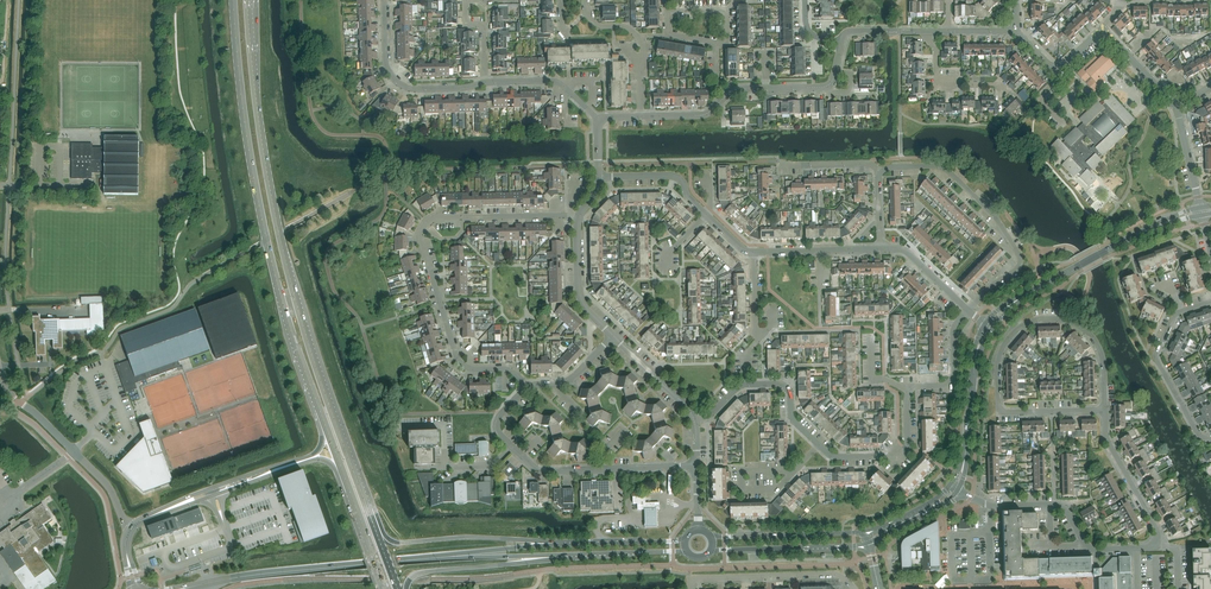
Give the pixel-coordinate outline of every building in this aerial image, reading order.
[(975,7),(976,7),(976,17),(979,17),(979,19),(985,19),(990,14),(988,13),(993,8),(985,0),(981,0),(983,2),(980,5),(979,3),(977,4),(975,4),(975,7)] [(457,4),(451,5),(451,1),(443,1),(443,11),(457,11),(457,4)] [(1106,10),(1099,2),(1094,7),(1101,15),(1106,10)] [(1070,6),(1069,6),(1067,8),(1069,11),(1070,12),(1075,7),(1074,5),(1072,3),(1070,6)] [(601,5),(601,7),(601,8),(603,8),(603,13),(615,13),(615,7),(615,4),(609,4),(601,5)] [(508,7),(506,7),(498,7),(498,11),(492,11),(492,17),(503,17),(503,14),(508,14),(508,7)] [(553,9),(553,7),(542,7),(542,10),(538,11),(538,17),(547,17),(547,14),(552,14),(552,9),(553,9)] [(1101,15),(1094,7),(1089,12),(1096,20),(1101,15)] [(1089,22),(1091,24),(1096,20),(1089,12),(1084,16),(1084,17),(1089,22)] [(602,18),(602,21),(602,22),(615,22),(615,18),(615,13),(603,13),(603,18),(602,18)] [(1084,17),(1084,16),(1082,14),(1077,19),(1084,26),(1089,22),(1084,17)] [(1123,15),(1118,20),(1126,27),(1131,23),(1123,15)] [(445,18),(443,18),(443,24),(443,28),(451,28),(451,27),(451,25),(451,24),(457,24),(457,17),(445,18)] [(542,24),(542,28),(554,27),(554,25),(553,25),(553,21),(547,21),(547,17),(538,17),(538,24),(542,24)] [(1084,26),(1077,19),(1072,23),(1079,31),(1084,26)] [(1113,24),(1115,26),(1112,29),(1120,38),(1123,35),(1121,32),(1126,27),(1118,20),(1113,24)] [(1035,25),(1039,29),(1037,31),(1042,36),(1050,29),(1043,22),(1035,25)] [(498,33),(509,33),(509,29),(506,29),(506,23),(503,23),(492,23),(492,30),(498,29),(498,33)] [(1079,31),(1072,23),(1067,28),(1074,36),(1079,31)] [(544,38),(548,38),(547,34),(553,34),(553,30),(554,30),(554,27),(542,28),(543,31),(538,31),(538,33),(539,38),(544,38)] [(1047,41),(1049,39),(1052,42),(1054,40),(1054,41),(1055,41),(1056,42),(1057,42),(1058,42),(1059,42),(1059,35),(1056,32),(1054,34),(1052,31),(1053,30),(1051,27),(1050,29),(1042,36),(1047,41)] [(1065,42),(1066,42),(1068,39),(1070,42),(1076,37),(1074,36),(1067,28),(1064,30),(1066,32),(1063,34),(1062,32),(1059,35),(1059,42),(1060,42),(1061,42),(1062,42),(1063,41),(1064,40),(1065,42)] [(469,33),(469,29),(460,29),(460,36),(463,36),(463,39),(475,39),(474,33),(469,33)] [(509,33),(498,33),(499,36),(493,37),(493,43),(506,43),(506,37),(509,37),(509,33)] [(1172,41),(1167,37),(1165,39),(1163,41),(1167,45),(1172,41)] [(922,43),(916,43),(916,42),(913,41),(913,39),(907,39),(907,45),(910,45),(910,49),(922,49),(922,43)] [(663,55),(665,42),(658,41),(656,54),(663,55)] [(665,42),(663,55),(670,56),(672,43),(665,42)] [(1149,54),(1157,47),(1152,42),(1144,49),(1149,54)] [(499,52),(507,52),(506,43),(493,43),(493,49),(499,49),(499,52)] [(672,43),(670,56),(676,57),(679,44),(672,43)] [(864,43),(855,43),(856,52),(860,52),(860,56),(860,57),(863,56),(863,57),(869,57),(868,44),(864,44),(864,43)] [(873,44),(868,44),(869,57),(874,57),(874,56),(878,56),(877,43),(873,43),(873,44)] [(941,52),(941,58),(946,58),(947,58),(947,55),(951,55),(951,43),(945,43),(945,52),(941,52)] [(961,52),(957,52),(957,43),(951,43),(951,55),(955,55),(955,58),(961,58),(961,52)] [(679,44),(676,57),(683,58),(685,45),(679,44)] [(685,45),(683,58),(690,60),(692,46),(685,45)] [(962,54),(962,61),(967,61),(967,56),(971,56),(971,45),(964,45),(964,51),(964,54),(962,54)] [(475,46),(461,46),(461,56),(469,56),(469,52),(475,52),(475,46)] [(692,46),(690,60),(696,61),(699,48),(692,46)] [(546,48),(544,48),(544,53),(547,53),(547,64),(551,64),(554,64),(557,64),(563,64),(566,64),(569,64),(572,64),(572,62),(575,62),(578,62),(581,62),(587,62),(590,62),(593,62),(599,62),(602,61),(605,61),(608,61),(610,63),(612,64),(612,67),(612,68),(612,71),(612,74),(612,75),(612,80),(612,82),(610,82),(610,86),(611,89),(611,92),(611,98),(611,101),(611,104),(611,107),(616,107),(617,107),(622,107),(622,110),(627,110),(627,108),(626,108),(625,83),(627,83),(626,62),(626,60),(618,60),(618,57),(612,57),(612,47),(610,47),(571,48),(571,49),(569,49),(566,49),(546,50),(546,48)] [(1149,54),(1153,59),(1160,53),(1161,52),(1157,47),(1149,54)] [(699,48),(696,61),(703,62),(706,49),(699,48)] [(910,59),(913,59),(913,55),(922,55),(922,49),(910,49),(910,53),(907,53),(907,59),(910,59)] [(510,52),(507,53),(507,52),(499,52),(499,56),(493,56),(493,62),(504,62),(504,60),(507,60),(507,55),(510,55),(510,52)] [(1153,59),(1152,60),(1157,65),(1165,58),(1160,53),(1153,59)] [(1011,60),(1009,61),(1014,66),(1022,59),(1017,54),(1016,54),(1011,60)] [(1098,59),(1096,57),(1087,65),(1086,66),(1085,67),(1077,74),(1088,86),(1094,92),(1106,81),(1103,77),(1115,66),(1104,55),(1101,58),(1099,60),(1098,59)] [(461,56),(461,66),(475,66),(475,59),(469,59),(469,56),(461,56)] [(1207,57),(1201,60),(1206,68),(1207,70),(1210,67),(1210,63),(1207,57)] [(1165,58),(1157,65),(1162,70),(1169,63),(1165,58)] [(925,63),(916,63),(916,59),(913,59),(910,59),(910,65),(913,65),(913,69),(925,69),(925,63)] [(1012,68),(1017,73),(1019,71),(1027,63),(1022,59),(1014,66),(1012,68)] [(1201,60),(1201,59),(1195,62),(1200,72),(1206,68),(1201,60)] [(1166,75),(1165,76),(1167,78),(1166,80),(1170,82),(1171,82),(1171,83),(1172,83),(1174,84),(1175,84),(1177,85),(1179,85),(1180,85),(1182,84),(1183,84),(1185,83),(1186,82),(1183,77),(1179,69),(1182,67),(1178,60),(1173,63),(1171,61),(1169,63),(1162,70),(1166,75)] [(364,75),(371,73),(371,69),(372,69),(372,62),(360,63),(360,70),(364,70),(364,75)] [(493,62),(493,69),(499,69),(499,72),(507,72),(507,62),(504,62),(493,62)] [(1200,72),(1195,62),(1189,66),(1194,75),(1200,72)] [(1027,63),(1019,71),(1024,76),(1031,68),(1027,63)] [(1179,69),(1183,77),(1186,75),(1188,78),(1194,75),(1189,66),(1188,64),(1185,65),(1186,67),(1183,69),(1182,68),(1183,68),(1182,67),(1179,69)] [(461,66),(461,76),(470,76),(470,73),(475,73),(475,66),(461,66)] [(859,71),(859,73),(859,75),(860,75),(860,80),(873,80),(873,75),(872,75),(872,71),(872,67),(867,67),(867,66),(859,66),(859,71)] [(1031,68),(1024,76),(1029,81),(1036,73),(1031,68)] [(910,79),(916,79),(917,75),(925,75),(925,69),(913,69),(913,73),(910,73),(910,79)] [(376,82),(371,73),(364,75),(367,80),(363,82),(364,86),(363,86),(365,89),(376,82)] [(1036,73),(1029,81),(1033,85),(1041,78),(1036,73)] [(1041,78),(1033,85),(1038,90),(1046,83),(1041,78)] [(925,82),(916,82),(916,79),(910,79),(907,79),(907,85),(913,85),(913,89),(925,89),(925,82)] [(861,85),(859,85),(859,86),(859,88),(860,89),(873,89),(873,85),(873,80),(860,80),(861,85)] [(373,99),(378,94),(376,91),(380,88),(376,82),(365,89),(367,92),(368,91),(373,99)] [(910,98),(917,98),(917,95),(925,95),(925,89),(913,89),(913,92),(910,92),(910,98)] [(650,102),(653,102),(654,107),(661,107),(660,90),(657,90),(657,95),(649,95),(650,102)] [(549,99),(546,96),(541,96),(541,91),(534,91),(534,104),(541,103),(543,105),(549,99)] [(387,94),(384,99),(381,97),(376,102),(384,107),(383,108),(386,110),(393,98),(387,94)] [(1123,128),(1126,126),(1127,127),(1134,120),(1120,105),(1111,95),(1104,102),(1103,102),(1104,103),(1102,106),(1101,105),(1098,102),(1095,105),(1079,119),(1083,123),(1077,129),(1076,128),(1064,140),(1065,141),(1063,144),(1059,139),(1058,139),(1051,146),(1065,162),(1062,165),(1074,177),(1077,174),(1078,173),(1081,176),(1080,177),(1089,186),(1096,179),(1090,172),(1092,170),(1093,171),(1103,162),(1099,157),(1102,155),(1102,156),(1107,152),(1127,132),(1123,128)] [(493,96),(493,101),(490,101),(490,108),(500,108),(500,96),(493,96)] [(959,102),(959,110),(962,110),(963,110),(963,108),(969,108),(969,97),(962,97),(962,102),(961,102),(959,102)] [(969,97),(969,108),(975,108),(975,110),(979,110),(979,101),(976,101),(975,101),(975,97),(969,97)] [(981,101),(979,101),(979,110),(983,110),(982,108),(988,108),(988,97),(982,97),(982,101),(981,101)] [(988,97),(988,108),(994,108),(994,110),(998,110),(998,101),(995,101),(995,97),(988,97)] [(400,107),(397,105),(399,101),(393,98),(386,110),(389,111),(390,110),(398,114),(400,107)] [(1024,104),(1018,98),(1015,101),(1012,98),(1007,102),(1015,110),(1019,106),(1021,107),(1024,104)] [(486,100),(479,100),(479,112),(486,112),(486,108),(490,108),(490,101),(486,101),(486,100)] [(559,109),(554,109),(554,104),(551,100),(545,107),(547,109),(547,116),(559,116),(559,109)] [(820,100),(819,100),(816,100),(816,102),(811,102),(811,114),(817,114),(817,113),(820,113),(820,108),(820,105),(820,101),(820,100)] [(938,111),(939,111),(939,100),(933,100),(933,105),(932,105),(929,105),(929,113),(933,113),(938,113),(938,111)] [(949,113),(949,104),(945,104),(945,100),(939,100),(939,111),(945,111),(945,113),(949,113)] [(949,104),(949,113),(953,113),(959,113),(959,110),(959,102),(959,100),(953,100),(953,104),(952,104),(949,104)] [(424,102),(425,106),(421,107),(421,114),(432,114),(431,101),(424,102)] [(772,101),(771,101),(768,101),(768,115),(772,114),(772,115),(777,115),(777,102),(772,103),(772,101)] [(782,101),(782,102),(777,102),(777,115),(783,115),(783,114),(786,114),(785,101),(782,101)] [(789,101),(788,101),(785,101),(786,114),(789,114),(789,115),(794,115),(794,102),(789,102),(789,101)] [(803,101),(800,101),(799,101),(799,102),(794,102),(794,115),(800,114),(803,114),(803,101)] [(806,101),(805,101),(803,101),(803,114),(806,114),(811,114),(811,102),(806,102),(806,101)] [(862,102),(859,102),(858,102),(858,104),(853,104),(854,116),(859,116),(859,115),(862,115),(862,102)] [(866,102),(865,102),(862,102),(862,115),(865,115),(865,116),(871,116),(870,103),(866,103),(866,102)] [(879,102),(878,102),(875,102),(875,103),(870,103),(871,116),(876,116),(876,115),(880,115),(879,105),(879,102)] [(1011,114),(1015,110),(1007,102),(1003,106),(1006,109),(1003,112),(1010,118),(1013,116),(1011,114)] [(831,103),(830,103),(827,103),(828,116),(831,116),(831,117),(836,117),(836,104),(831,104),(831,103)] [(845,103),(842,103),(841,103),(841,104),(836,104),(836,117),(842,116),(845,116),(845,103)] [(849,103),(848,103),(845,103),(845,116),(848,116),(854,116),(853,104),(849,104),(849,103)] [(1203,111),(1204,113),(1203,114),(1202,115),(1201,116),(1201,117),(1207,119),(1210,117),(1210,115),(1210,104),(1210,103),(1204,106),(1206,110),(1203,111)] [(403,107),(400,107),(398,114),(404,114),(404,118),(411,118),(410,104),(407,104),(407,106),(403,106),(403,107)] [(421,114),(421,107),(417,107),(417,106),(414,106),(414,104),(410,104),(411,118),(418,118),(417,114),(421,114)] [(731,108),(731,111),(731,112),(732,112),(732,117),(745,117),(745,111),(744,111),(744,108),(731,108)] [(731,122),(731,125),(731,126),(744,125),(744,122),(745,122),(745,117),(732,117),(732,122),(731,122)] [(1199,122),(1199,125),(1196,126),(1198,133),(1201,132),(1210,130),(1209,127),(1207,128),(1206,124),(1208,124),(1207,119),(1201,117),(1201,118),(1200,119),(1200,120),(1201,121),(1199,122)] [(1203,139),(1210,137),(1210,130),(1201,132),(1203,139)] [(104,148),(94,148),(71,148),(71,160),(73,160),(73,164),(72,164),(72,166),(72,179),(92,179),(92,173),(104,173),(104,195),(138,195),(139,137),(105,137),(104,148)] [(1203,139),(1204,145),(1210,144),(1210,137),(1203,139)] [(926,181),(919,189),(924,194),(928,198),(933,202),(938,207),(942,211),(947,216),(952,220),(956,225),(961,229),(965,234),(970,238),(975,243),(978,239),(981,241),(982,240),(986,235),(985,234),(984,233),(975,224),(966,215),(961,210),(956,206),(947,197),(942,193),(938,188),(928,179),(927,180),(926,181)] [(556,195),(556,190),(561,190),(561,183),(549,183),(549,190),(546,193),(551,198),(554,195),(556,195)] [(431,205),(436,203),(438,202),(436,195),(431,197),(428,193),(422,197),(429,209),(432,207),(431,205)] [(537,208),(544,208),(544,203),(549,203),(549,201),(551,198),(546,193),(544,196),(536,196),(537,208)] [(661,193),(654,194),(655,206),(661,206),(663,207),(664,203),(667,196),(664,195),(664,194),(661,194),(661,193)] [(436,195),(438,202),(441,202),(441,206),(448,206),(448,194),(436,195)] [(618,195),(614,197),(618,205),(619,204),(621,204),(621,207),(628,206),(627,194),(620,194),(620,195),(618,195)] [(731,194),(719,194),(719,201),(720,201),(720,203),(720,204),(722,207),(729,203),(729,202),(729,201),(731,201),(731,194)] [(673,198),(673,199),(671,197),(668,196),(667,196),(664,203),(666,204),(667,205),(665,207),(670,212),(678,203),(673,198)] [(418,210),(418,209),(420,207),(423,211),(426,209),(427,210),(429,209),(422,197),(416,201),(412,205),(418,210)] [(614,197),(612,198),(611,199),(609,200),(604,205),(613,213),(617,208),(619,208),(618,205),(614,197)] [(678,203),(670,212),(675,216),(683,208),(680,205),(683,202),(681,200),(678,203)] [(724,212),(729,217),(738,208),(733,204),(731,202),(729,203),(722,207),(723,210),(725,212),(724,212)] [(613,213),(604,205),(599,209),(608,218),(611,215),(614,218),(616,216),(613,213)] [(683,208),(675,216),(680,221),(691,209),(689,207),(686,210),(683,208)] [(729,217),(734,222),(746,210),(744,209),(744,208),(741,211),(738,208),(729,217)] [(410,217),(413,214),(408,209),(404,214),(401,220),(413,226),(414,223),(413,223),(415,219),(410,217)] [(595,215),(593,217),(592,220),(600,223),(600,222),(601,221),(603,223),(608,218),(599,209),(594,214),(595,215)] [(685,226),(693,217),(690,214),(693,211),(691,209),(680,221),(685,226)] [(867,216),(868,213),(859,209),(853,215),(861,224),(866,219),(865,218),(867,216)] [(734,222),(739,227),(747,218),(745,215),(748,212),(746,210),(734,222)] [(849,219),(848,220),(857,228),(861,224),(853,215),(849,212),(847,214),(851,217),(849,219)] [(739,227),(744,231),(752,222),(752,223),(755,219),(753,217),(750,221),(747,218),(739,227)] [(404,229),(408,232),(409,228),(411,229),(413,226),(401,220),(397,226),(396,231),(403,233),(404,229)] [(843,229),(846,236),(849,235),(851,233),(852,234),(857,228),(848,220),(843,225),(845,227),(844,228),(843,229)] [(912,235),(912,234),(919,227),(921,225),(916,220),(906,230),(912,235)] [(599,225),(592,222),(590,225),(590,228),(589,228),(589,235),(602,234),(602,227),(599,227),(599,226),(599,225)] [(750,235),(751,237),(755,238),(758,231),(757,230),(756,229),(757,227),(752,223),(752,222),(744,231),(749,236),(750,235)] [(546,224),(539,225),(539,237),(546,236),(549,239),(554,234),(551,231),(546,231),(546,224)] [(466,233),(463,236),(469,241),(471,238),(478,238),(478,226),(471,226),(471,228),(467,229),(467,233),(466,233)] [(840,226),(833,226),(833,238),(842,238),(846,236),(843,229),(841,229),(840,229),(840,226)] [(755,238),(758,240),(768,240),(767,227),(761,228),(761,231),(759,231),(758,231),(755,238)] [(912,234),(916,239),(923,231),(919,227),(912,234)] [(708,231),(705,228),(696,237),(701,242),(713,230),(710,228),(708,231)] [(713,230),(701,242),(706,246),(714,237),(712,235),(715,232),(713,230)] [(394,237),(394,244),(408,244),(408,240),(407,240),(407,237),(402,237),(403,233),(396,231),(394,237)] [(916,239),(921,243),(928,236),(923,231),(916,239)] [(554,234),(549,239),(552,242),(552,249),(564,249),(564,242),(557,242),(557,237),(554,234)] [(921,243),(926,247),(933,240),(928,236),(921,243)] [(714,237),(706,246),(711,251),(722,239),(720,237),(717,240),(714,237)] [(458,242),(458,243),(458,247),(451,247),(451,255),(463,254),(463,247),(465,244),(460,239),(458,242)] [(722,239),(711,251),(716,256),(724,247),(721,244),(724,241),(722,239)] [(926,247),(930,252),(937,244),(933,240),(926,247)] [(399,251),(399,255),(407,254),(407,247),(408,247),(408,244),(394,244),(395,251),(399,251)] [(930,252),(935,256),(942,249),(937,244),(930,252)] [(963,278),(958,282),(962,286),(960,288),(966,294),(968,291),(973,287),(977,282),(981,278),(986,273),(990,268),(995,264),(999,259),(1002,256),(1004,254),(1003,253),(994,245),(989,250),(987,253),(985,254),(981,259),(976,264),(972,268),(967,273),(963,278)] [(724,247),(716,256),(721,260),(732,248),(730,246),(727,250),(724,247)] [(1136,261),(1135,262),(1136,266),(1137,266),(1137,268),(1137,269),(1138,269),(1138,270),(1139,274),(1140,274),(1160,268),(1159,266),(1176,261),(1176,260),(1179,259),(1183,253),(1182,251),(1179,249),(1176,250),(1175,247),(1172,248),(1172,249),(1155,255),(1155,257),(1139,262),(1138,260),(1136,261)] [(732,248),(721,260),(726,265),(734,256),(731,253),(734,250),(732,248)] [(935,256),(940,261),(947,253),(942,249),(935,256)] [(940,261),(944,265),(951,258),(947,253),(940,261)] [(1183,264),(1182,264),(1188,281),(1187,281),(1191,294),(1204,289),(1202,289),(1198,278),(1200,278),(1194,260),(1196,260),(1195,256),(1192,257),(1191,255),(1187,253),(1185,254),(1182,261),(1183,264)] [(415,256),(413,256),(408,258),(407,254),(399,255),(402,267),(412,264),(411,260),(416,259),(415,256)] [(944,265),(949,270),(958,260),(953,255),(951,258),(944,265)] [(742,267),(740,263),(738,262),(739,261),(734,256),(726,265),(731,270),(732,268),(734,269),(734,270),(742,267)] [(402,267),(404,273),(419,269),(418,266),(413,267),(412,264),(402,267)] [(744,272),(742,269),(742,268),(735,271),(735,273),(735,274),(733,274),(733,281),(745,281),(745,274),(744,274),(744,272)] [(902,282),(903,282),(902,282),(909,274),(910,275),(912,273),(906,268),(897,277),(902,282)] [(404,273),(406,280),(416,277),(415,273),(420,272),(419,269),(404,273)] [(902,282),(903,282),(907,286),(917,276),(915,274),(912,277),(910,275),(909,274),(902,282)] [(591,282),(592,284),(593,288),(601,285),(600,283),(600,282),(603,282),(603,275),(590,275),(591,282)] [(907,286),(912,291),(919,283),(916,281),(918,278),(917,276),(907,286)] [(1136,276),(1123,280),(1131,303),(1136,302),(1139,309),(1143,311),(1141,313),(1158,322),(1164,309),(1163,311),(1146,302),(1147,300),(1144,299),(1142,299),(1135,276),(1136,276)] [(406,280),(408,286),(423,282),(422,279),(417,280),(416,277),(406,280)] [(410,293),(413,292),(420,290),(420,289),(419,286),(424,285),(423,282),(408,286),(410,293)] [(912,291),(916,295),(926,285),(924,283),(921,286),(919,283),(912,291)] [(601,285),(593,288),(595,292),(596,293),(596,294),(601,299),(609,290),(604,285),(604,284),(601,285)] [(916,295),(921,299),(921,300),(928,292),(925,289),(928,287),(926,285),(916,295)] [(410,296),(411,299),(427,295),(425,288),(420,289),(420,290),(413,292),(414,295),(410,296)] [(609,290),(601,299),(606,303),(617,291),(615,289),(612,292),(609,290)] [(921,300),(921,299),(920,300),(925,304),(935,295),(930,290),(928,292),(921,300)] [(617,291),(606,303),(610,308),(619,299),(616,296),(619,293),(617,291)] [(238,294),(198,309),(213,349),(216,358),(216,359),(241,351),(257,345),(238,294)] [(416,301),(417,305),(429,301),(427,295),(411,299),(412,303),(416,301)] [(562,296),(550,296),(550,303),(551,303),(551,309),(558,306),(558,303),(562,303),(562,296)] [(627,301),(615,313),(620,317),(629,309),(626,306),(632,299),(630,297),(627,301)] [(619,299),(610,308),(615,313),(627,301),(625,299),(622,302),(619,299)] [(91,330),(87,331),(87,335),(87,336),(96,335),(96,330),(104,330),(103,304),(90,305),(91,330)] [(558,306),(551,309),(555,312),(554,313),(559,318),(567,309),(562,304),(560,307),(558,306)] [(629,309),(620,317),(625,322),(637,310),(634,308),(632,311),(629,309)] [(120,336),(126,353),(129,361),(120,364),(116,366),(124,388),(138,382),(138,383),(148,379),(181,367),(179,361),(210,350),(195,309),(120,336)] [(567,309),(559,318),(564,323),(572,314),(567,309)] [(637,310),(625,322),(630,327),(638,318),(636,315),(639,312),(637,311),(637,310)] [(1210,323),(1205,310),(1203,311),(1203,313),(1200,314),(1203,326),(1210,323)] [(1203,326),(1200,314),(1196,315),(1195,313),(1193,314),(1197,328),(1203,326)] [(416,322),(417,325),(434,321),(432,314),(420,317),(421,321),(416,322)] [(572,314),(564,323),(569,327),(577,319),(572,314)] [(1186,318),(1188,322),(1182,324),(1188,331),(1197,328),(1193,314),(1190,315),(1190,317),(1186,318)] [(736,325),(744,328),(745,324),(745,322),(746,322),(746,315),(734,315),(734,322),(736,322),(737,323),(736,325)] [(34,333),(36,333),(37,357),(41,356),(42,356),(46,356),(45,343),(45,341),(53,341),(53,343),(54,350),(57,349),(59,349),(63,349),(62,336),(62,332),(62,331),(60,331),(60,320),(40,321),(40,317),(33,317),(34,333)] [(638,318),(630,327),(635,332),(646,320),(644,318),(641,321),(638,318)] [(581,336),(581,335),(581,332),(577,329),(582,323),(577,319),(569,327),(574,332),(574,336),(581,336)] [(423,327),(424,330),(424,331),(432,328),(435,327),(434,321),(417,325),(418,329),(423,327)] [(1188,331),(1182,324),(1179,329),(1187,333),(1188,331)] [(741,333),(742,331),(744,328),(736,325),(736,326),(734,327),(732,325),(728,330),(737,339),(741,334),(741,333)] [(646,342),(655,333),(652,331),(655,328),(653,326),(641,337),(646,342)] [(1046,338),(1046,328),(1042,328),(1042,326),(1040,326),(1038,326),(1038,328),(1039,339),(1043,338),(1043,344),(1046,344),(1046,338)] [(420,331),(422,338),(438,333),(438,331),(437,330),(433,331),(432,328),(424,331),(424,330),(420,331)] [(1190,347),(1192,341),(1190,339),(1185,336),(1187,333),(1179,329),(1176,335),(1177,336),(1176,340),(1187,345),(1190,347)] [(722,330),(720,332),(732,343),(737,339),(728,330),(725,333),(722,330)] [(470,338),(470,342),(470,343),(473,346),(478,341),(475,338),(475,331),(463,331),(463,338),(470,338)] [(1079,338),(1076,335),(1077,334),(1076,333),(1077,332),(1076,331),(1074,333),(1071,335),(1069,333),(1064,338),(1069,343),(1065,348),(1067,350),(1071,345),(1079,338)] [(721,337),(718,340),(727,348),(732,343),(720,332),(718,334),(721,337)] [(422,338),(424,345),(436,341),(435,338),(439,337),(438,333),(422,338)] [(655,333),(646,342),(651,347),(663,335),(661,333),(658,336),(655,333)] [(1023,337),(1020,340),(1028,347),(1033,351),(1035,348),(1030,344),(1036,338),(1030,334),(1028,336),(1025,334),(1023,333),(1022,334),(1023,334),(1022,336),(1023,337)] [(663,335),(651,347),(656,352),(657,351),(659,353),(660,352),(661,353),(663,353),(666,353),(666,343),(665,343),(662,340),(665,337),(663,335)] [(775,341),(774,343),(778,347),(779,347),(780,346),(782,346),(782,348),(789,348),(788,336),(781,336),(782,340),(776,340),(775,341)] [(1079,338),(1071,345),(1074,348),(1070,353),(1072,355),(1084,343),(1081,340),(1082,339),(1081,338),(1082,337),(1080,336),(1079,338)] [(1028,347),(1020,340),(1019,338),(1018,339),(1018,340),(1017,341),(1018,342),(1016,345),(1028,356),(1030,354),(1026,350),(1028,347)] [(1187,345),(1176,340),(1174,343),(1172,342),(1171,345),(1184,351),(1187,345)] [(424,345),(426,351),(442,346),(441,343),(437,345),(436,341),(424,345)] [(476,349),(479,349),(481,349),(481,356),(488,356),(488,344),(481,344),(478,341),(473,346),(476,349)] [(578,348),(581,345),(581,344),(581,341),(574,341),(574,345),(569,350),(578,358),(583,353),(578,348)] [(716,342),(707,342),(707,355),(714,354),(714,346),(716,346),(719,344),(716,342)] [(778,347),(774,343),(771,345),(771,351),(768,351),(768,358),(780,357),(780,350),(777,350),(777,348),(778,347)] [(1084,343),(1072,355),(1074,357),(1078,353),(1084,358),(1089,353),(1087,351),(1089,348),(1091,347),(1090,346),(1089,346),(1088,345),(1087,346),(1084,343)] [(1028,356),(1016,345),(1013,348),(1012,347),(1011,348),(1010,348),(1009,349),(1011,351),(1013,353),(1011,356),(1017,360),(1022,354),(1026,358),(1028,356)] [(1169,352),(1173,354),(1170,360),(1179,360),(1184,351),(1171,345),(1170,348),(1171,348),(1169,352)] [(426,351),(428,358),(440,354),(439,351),(443,350),(442,346),(426,351)] [(569,350),(565,355),(573,363),(578,358),(569,350)] [(428,358),(430,364),(437,362),(446,360),(445,356),(441,358),(440,354),(428,358)] [(565,355),(560,359),(569,368),(573,363),(565,355)] [(555,365),(552,365),(552,372),(562,372),(564,373),(569,368),(560,359),(555,365)] [(1180,361),(1173,365),(1176,372),(1178,371),(1180,374),(1190,368),(1187,362),(1182,364),(1180,361)] [(438,366),(437,363),(437,362),(430,364),(430,365),(431,367),(431,368),(434,370),(430,376),(436,380),(443,370),(438,366)] [(601,379),(596,384),(603,391),(608,386),(616,388),(618,376),(617,376),(611,374),(609,370),(609,367),(599,370),(599,371),(600,372),(600,373),(601,377),(601,379)] [(1190,368),(1180,374),(1182,377),(1180,378),(1181,381),(1194,374),(1190,368)] [(436,380),(433,383),(430,387),(433,390),(437,384),(440,386),(442,384),(449,374),(443,370),(436,380)] [(618,376),(616,388),(623,389),(625,397),(635,394),(633,387),(633,385),(637,381),(638,380),(638,379),(631,373),(629,374),(626,378),(620,377),(618,376)] [(449,374),(442,384),(445,386),(442,390),(444,392),(454,378),(449,374)] [(1194,374),(1181,381),(1183,384),(1184,383),(1186,386),(1197,380),(1194,374)] [(450,390),(453,392),(460,382),(454,378),(444,392),(447,394),(450,390)] [(1197,380),(1186,386),(1188,389),(1186,390),(1188,393),(1200,386),(1197,380)] [(466,386),(460,382),(453,392),(458,396),(462,391),(466,393),(469,393),(469,386),(466,386)] [(581,389),(579,398),(581,399),(586,400),(588,407),(588,408),(600,404),(597,397),(603,391),(596,384),(590,390),(589,391),(584,389),(583,389),(582,389),(581,389)] [(1200,386),(1188,393),(1189,395),(1191,394),(1193,398),(1204,392),(1200,386)] [(800,401),(800,402),(801,404),(809,401),(808,400),(808,398),(811,398),(811,391),(799,392),(799,399),(800,399),(800,401)] [(624,408),(622,410),(630,418),(632,416),(636,412),(641,413),(642,414),(643,414),(646,404),(645,404),(643,404),(638,403),(637,402),(635,394),(625,397),(628,404),(624,408)] [(747,395),(744,397),(747,404),(748,403),(750,403),(750,406),(757,406),(757,394),(750,394),(750,395),(747,395)] [(1194,404),(1196,407),(1208,400),(1205,394),(1194,400),(1196,403),(1194,404)] [(744,397),(741,398),(740,398),(739,400),(738,399),(733,404),(742,413),(747,408),(745,406),(746,405),(747,404),(744,397)] [(646,404),(643,414),(645,414),(646,415),(651,416),(653,423),(664,420),(662,413),(666,409),(667,407),(660,400),(659,401),(659,402),(658,402),(655,406),(653,406),(648,405),(647,405),(646,404)] [(848,400),(843,405),(846,408),(851,403),(848,400)] [(1201,412),(1210,406),(1210,405),(1208,400),(1196,407),(1197,409),(1199,409),(1201,412)] [(801,404),(803,408),(805,410),(804,410),(809,415),(817,406),(812,401),(810,403),(809,402),(809,401),(801,404)] [(1112,414),(1115,414),(1125,413),(1125,409),(1131,409),(1131,402),(1124,402),(1124,406),(1114,406),(1114,411),(1113,411),(1113,412),(1112,412),(1112,414)] [(820,403),(817,406),(809,415),(814,420),(822,411),(819,408),(822,405),(820,403)] [(587,419),(585,421),(592,428),(593,427),(594,426),(598,422),(599,421),(606,423),(608,424),(610,424),(612,414),(607,413),(602,412),(600,408),(600,404),(588,408),(589,409),(591,415),(587,418),(587,419)] [(729,409),(743,423),(746,420),(743,418),(742,418),(739,415),(742,413),(733,404),(729,409)] [(521,420),(517,425),(524,432),(525,431),(527,429),(528,427),(531,424),(533,423),(537,425),(539,425),(540,425),(543,416),(540,415),(535,414),(534,409),(533,406),(522,409),(523,412),(523,413),(524,417),(521,421),(521,420)] [(1202,419),(1210,414),(1210,406),(1201,412),(1202,415),(1201,416),(1202,419)] [(729,409),(724,414),(733,422),(735,419),(741,425),(743,423),(729,409)] [(825,414),(822,411),(814,420),(819,424),(830,412),(828,411),(825,414)] [(543,416),(540,425),(541,426),(543,426),(544,426),(547,427),(548,427),(549,428),(549,429),(551,433),(550,433),(551,433),(551,434),(551,436),(561,433),(560,432),(560,430),(559,426),(559,425),(562,422),(564,420),(560,416),(559,415),(556,412),(554,414),(550,417),(550,418),(546,416),(543,416)] [(832,414),(830,412),(819,424),(824,429),(832,420),(829,417),(832,414)] [(718,421),(718,422),(717,424),(724,428),(725,427),(726,425),(728,427),(733,422),(724,414),(719,419),(720,420),(718,421)] [(1207,424),(1210,422),(1210,414),(1202,419),(1204,421),(1205,420),(1207,424)] [(835,423),(832,420),(824,429),(829,434),(840,422),(842,419),(840,418),(835,423)] [(1082,430),(1079,430),(1079,437),(1086,437),(1085,431),(1089,431),(1089,418),(1088,418),(1088,419),(1086,419),(1086,420),(1082,421),(1082,430)] [(1063,432),(1068,432),(1067,419),(1066,419),(1064,419),(1064,421),(1060,421),(1060,431),(1057,431),(1057,438),(1064,438),(1063,432)] [(1069,419),(1067,419),(1068,432),(1072,431),(1072,438),(1079,437),(1079,430),(1075,430),(1075,421),(1070,421),(1070,419),(1069,419)] [(138,438),(134,442),(137,446),(116,467),(143,494),(173,483),(151,420),(139,424),(144,438),(141,442),(138,438)] [(655,431),(650,436),(657,443),(662,438),(664,437),(669,438),(670,439),(671,439),(672,439),(674,429),(671,429),(666,428),(664,420),(653,423),(655,431)] [(840,422),(829,434),(833,438),(842,430),(839,427),(842,424),(843,422),(842,420),(840,422)] [(1038,420),(1037,420),(1037,433),(1041,432),(1042,438),(1048,438),(1048,431),(1045,431),(1044,422),(1040,422),(1040,420),(1038,420)] [(924,421),(923,421),(923,422),(923,424),(923,427),(923,429),(923,442),(923,445),(923,447),(923,452),(923,453),(923,454),(923,455),(923,456),(925,456),(925,455),(925,454),(925,453),(925,452),(929,452),(929,453),(935,459),(936,458),(936,457),(935,456),(936,455),(936,452),(937,452),(937,447),(937,444),(936,421),(924,422),(924,421)] [(780,426),(780,423),(780,422),(771,422),(771,426),(775,426),(775,433),(787,433),(787,426),(780,426)] [(717,424),(715,428),(715,431),(714,431),(715,438),(727,438),(727,431),(724,431),(724,429),(724,428),(717,424)] [(886,441),(888,438),(888,433),(891,433),(891,426),(879,426),(879,433),(882,433),(882,435),(881,436),(886,441)] [(1122,448),(1124,447),(1133,441),(1131,438),(1136,435),(1139,433),(1136,429),(1134,430),(1133,429),(1127,432),(1129,435),(1120,440),(1122,444),(1121,445),(1122,446),(1121,446),(1122,448)] [(415,432),(408,432),(409,448),(414,448),(414,450),(414,465),(416,465),(416,467),(417,467),(417,465),(433,465),(433,466),(433,465),(435,465),(435,463),(435,456),(435,449),(435,447),(440,447),(439,431),(432,432),(432,430),(431,430),(431,432),(416,432),(416,431),(415,431),(415,432)] [(847,434),(842,430),(833,438),(838,443),(839,443),(841,444),(844,446),(847,438),(846,437),(845,436),(847,434)] [(547,451),(546,452),(553,459),(557,455),(560,452),(565,453),(567,453),(568,453),(571,442),(568,441),(563,440),(562,436),(562,435),(561,434),(561,433),(551,436),(552,437),(552,438),(552,439),(553,443),(554,443),(553,445),(550,448),(549,449),(547,451)] [(844,446),(848,447),(850,447),(850,448),(857,448),(857,435),(850,436),(850,438),(849,438),(847,438),(844,446)] [(883,444),(883,443),(886,441),(881,436),(879,437),(878,437),(877,435),(871,435),(871,447),(878,447),(878,444),(883,444)] [(634,439),(631,451),(633,451),(635,452),(642,453),(643,458),(644,461),(654,458),(653,455),(651,450),(652,449),(657,443),(650,436),(649,437),(645,442),(634,439)] [(571,442),(568,453),(571,454),(576,455),(577,460),(578,463),(587,460),(586,457),(585,452),(585,451),(586,450),(588,447),(589,447),(590,446),(591,445),(584,438),(582,440),(581,441),(578,444),(574,443),(571,442)] [(1125,452),(1125,454),(1137,448),(1135,444),(1140,441),(1138,438),(1133,441),(1124,447),(1126,450),(1124,451),(1125,452)] [(473,456),(488,456),(488,442),(472,442),(472,443),(479,442),(479,444),(455,444),(455,455),(479,454),(479,456),(473,456)] [(1139,454),(1141,458),(1147,454),(1144,448),(1139,451),(1137,448),(1125,454),(1126,455),(1127,455),(1127,456),(1129,455),(1131,459),(1139,454)] [(1135,472),(1136,473),(1147,467),(1145,463),(1150,460),(1147,454),(1141,458),(1143,461),(1134,465),(1136,469),(1135,470),(1136,471),(1135,472)] [(876,469),(869,469),(869,473),(869,476),(873,479),(871,481),(870,482),(883,495),(884,494),(886,496),(891,495),(893,493),(898,493),(901,495),(905,495),(907,493),(908,494),(935,466),(935,465),(933,462),(931,462),(931,461),(926,456),(925,456),(923,456),(923,458),(916,466),(914,468),(912,470),(903,479),(902,481),(900,483),(897,486),(894,486),(891,483),(889,481),(887,480),(879,472),(876,469)] [(517,470),(517,469),(509,462),(510,463),(501,472),(502,472),(504,474),(502,476),(500,478),(506,484),(506,495),(516,495),(516,486),(519,486),(519,481),(515,482),(515,483),(510,484),(510,482),(507,479),(517,469),(517,470)] [(713,470),(713,501),(715,501),(715,502),(715,504),(718,507),(722,507),(725,511),(726,514),(729,517),(730,517),(731,517),(732,519),(768,518),(768,516),(769,516),(777,515),(783,509),(780,506),(779,506),(777,509),(772,504),(768,504),(757,504),(755,504),(752,505),(739,505),(736,505),(734,505),(730,505),(727,502),(727,498),(727,496),(727,493),(727,478),(727,475),(726,473),(727,470),(727,467),(724,467),(723,468),(722,467),(717,467),(716,468),(716,467),(713,467),(713,468),(713,470)] [(1149,470),(1147,467),(1136,473),(1137,474),(1138,475),(1139,475),(1141,478),(1150,474),(1151,477),(1158,473),(1155,467),(1149,470)] [(329,534),(315,497),(312,498),(303,472),(278,481),(286,504),(289,511),(292,509),(304,543),(329,534)] [(869,473),(866,473),(866,472),(859,473),(859,485),(866,485),(866,480),(870,480),(871,481),(873,479),(869,476),(869,473)] [(466,503),(467,502),(478,501),(478,502),(490,505),(491,505),(491,495),(494,495),(493,477),(480,477),(481,483),(478,483),(467,483),(466,482),(465,482),(463,482),(462,481),(461,481),(460,481),(459,481),(458,482),(457,482),(456,482),(455,483),(454,483),(454,484),(433,485),(433,473),(417,473),(426,497),(430,497),(431,507),(443,503),(443,502),(455,502),(455,503),(456,503),(458,504),(460,504),(461,504),(463,504),(464,504),(466,503)] [(809,474),(808,474),(805,476),(808,483),(810,482),(811,482),(811,486),(818,486),(818,473),(811,474),(809,474)] [(1146,491),(1147,492),(1158,486),(1156,482),(1161,479),(1158,473),(1151,477),(1153,480),(1145,484),(1147,488),(1146,489),(1146,490),(1146,491)] [(1103,482),(1104,485),(1114,480),(1114,479),(1113,480),(1110,474),(1101,479),(1096,482),(1097,485),(1103,482)] [(805,476),(802,477),(800,479),(795,484),(804,492),(809,487),(806,485),(807,484),(808,483),(805,476)] [(1106,488),(1108,491),(1117,486),(1117,485),(1117,486),(1114,480),(1104,485),(1099,488),(1101,490),(1106,488)] [(591,483),(591,481),(580,482),(581,491),(580,491),(580,511),(590,510),(590,513),(614,512),(613,497),(611,497),(610,481),(596,481),(596,482),(591,483)] [(538,503),(548,503),(548,506),(550,506),(550,499),(548,499),(547,485),(538,485),(538,483),(529,483),(530,493),(538,493),(538,503)] [(789,484),(787,486),(799,497),(804,492),(795,484),(792,486),(789,484)] [(788,491),(786,493),(795,502),(799,497),(787,486),(785,488),(788,491)] [(1109,494),(1111,497),(1121,492),(1120,491),(1120,492),(1117,486),(1108,491),(1103,494),(1104,496),(1109,494)] [(1160,493),(1162,496),(1168,492),(1165,487),(1160,489),(1158,486),(1147,492),(1147,493),(1148,493),(1149,494),(1150,494),(1152,497),(1160,493)] [(563,511),(574,511),(573,489),(554,489),(554,502),(557,502),(557,505),(560,508),(563,508),(563,511)] [(1111,497),(1106,500),(1107,502),(1112,499),(1114,503),(1124,498),(1124,497),(1123,498),(1120,492),(1121,492),(1111,497)] [(1156,510),(1157,511),(1168,505),(1166,501),(1172,498),(1168,492),(1162,496),(1164,499),(1155,504),(1158,507),(1156,508),(1157,510),(1156,510)] [(795,502),(786,493),(781,498),(784,501),(790,507),(795,502)] [(645,500),(645,498),(645,497),(633,497),(633,500),(633,504),(637,504),(637,510),(643,510),(655,509),(655,508),(659,508),(659,503),(655,503),(654,503),(645,503),(645,500)] [(1119,507),(1120,510),(1130,505),(1129,505),(1126,499),(1112,507),(1113,510),(1119,507)] [(17,523),(8,529),(7,528),(6,529),(7,529),(0,534),(0,543),(4,549),(0,552),(0,553),(26,588),(44,588),(56,580),(48,569),(47,569),(32,548),(34,546),(39,552),(39,551),(53,541),(43,528),(44,527),(43,527),(37,531),(35,528),(51,517),(52,518),(52,517),(47,510),(46,511),(46,510),(47,509),(43,504),(42,504),(43,505),(30,513),(17,523)] [(1122,513),(1124,516),(1133,511),(1130,505),(1120,510),(1115,513),(1117,516),(1122,513)] [(1171,512),(1173,515),(1179,512),(1176,506),(1170,509),(1168,505),(1157,511),(1158,513),(1158,512),(1159,514),(1161,513),(1163,517),(1171,512)] [(1086,509),(1091,519),(1094,524),(1097,523),(1094,518),(1098,516),(1092,506),(1092,507),(1087,510),(1086,509)] [(199,509),(148,527),(152,540),(203,521),(199,509)] [(655,509),(643,510),(644,519),(644,530),(658,529),(657,519),(657,509),(655,509)] [(1088,521),(1091,519),(1086,509),(1086,510),(1080,513),(1088,527),(1091,526),(1088,521)] [(1125,519),(1127,522),(1137,517),(1136,517),(1133,511),(1124,516),(1118,519),(1120,522),(1125,519)] [(1033,512),(1004,513),(1005,528),(1007,527),(1008,564),(1006,564),(1006,573),(1007,573),(1012,578),(1032,578),(1032,576),(1039,576),(1039,560),(1039,559),(1036,560),(1022,560),(1021,532),(1031,532),(1031,530),(1038,530),(1037,514),(1033,514),(1033,512)] [(1167,529),(1168,530),(1179,524),(1177,521),(1182,518),(1179,512),(1173,515),(1175,518),(1166,523),(1168,527),(1167,527),(1168,529),(1167,529)] [(1128,525),(1130,528),(1140,523),(1140,522),(1139,523),(1136,517),(1137,517),(1127,522),(1122,525),(1123,528),(1128,525)] [(963,530),(964,530),(966,530),(967,530),(968,529),(970,529),(969,521),(960,521),(959,529),(961,530),(963,530)] [(940,567),(938,523),(906,540),(905,541),(904,542),(904,543),(903,544),(903,546),(902,547),(902,548),(903,568),(902,568),(903,571),(902,571),(902,572),(906,572),(907,572),(912,572),(912,571),(923,571),(928,571),(931,570),(931,571),(936,571),(937,571),(940,571),(940,570),(940,567)] [(1130,528),(1125,531),(1127,533),(1132,531),(1134,534),(1143,529),(1143,528),(1143,529),(1139,523),(1140,523),(1130,528)] [(1181,528),(1179,524),(1168,530),(1168,532),(1169,531),(1170,533),(1171,532),(1173,536),(1182,531),(1183,534),(1190,531),(1186,525),(1181,528)] [(1191,529),(1194,534),(1202,530),(1199,525),(1191,529)] [(1193,551),(1193,567),(1191,567),(1192,571),(1193,571),(1194,588),(1199,588),(1210,588),(1210,550),(1193,551)] [(1036,558),(1036,560),(1039,559),(1039,560),(1039,576),(1044,575),(1092,574),(1092,573),(1094,573),(1094,574),(1094,577),(1095,577),(1098,577),(1099,577),(1099,579),(1098,579),(1098,588),(1131,588),(1131,574),(1131,557),(1119,558),(1113,558),(1104,567),(1102,569),(1098,569),(1094,569),(1094,557),(1036,558)]
